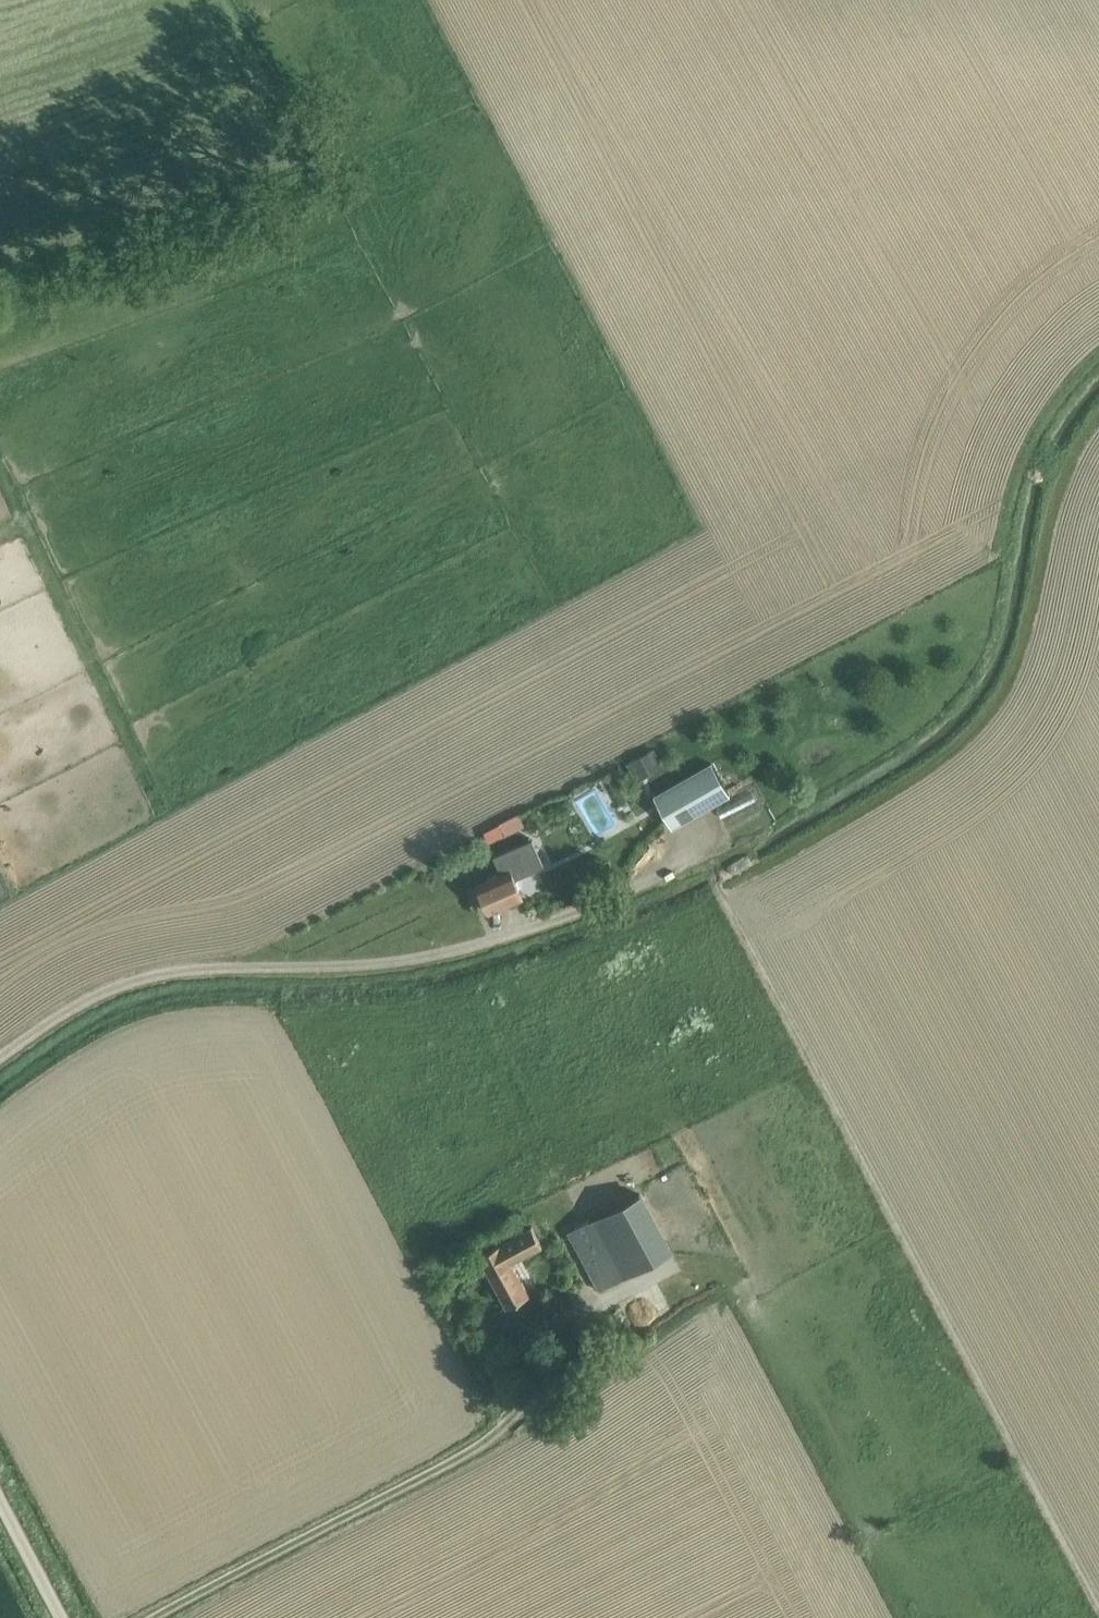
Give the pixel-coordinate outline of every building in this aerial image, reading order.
[(646,755),(634,762),(640,772),(652,766),(646,755)] [(672,828),(730,795),(711,763),(654,797),(672,828)] [(543,866),(532,840),(494,855),(501,874),(477,884),(487,910),(523,895),(515,877),(543,866)] [(600,1288),(673,1250),(641,1190),(569,1228),(600,1288)] [(511,1260),(540,1245),(530,1226),(480,1253),(508,1305),(529,1293),(511,1260)]
